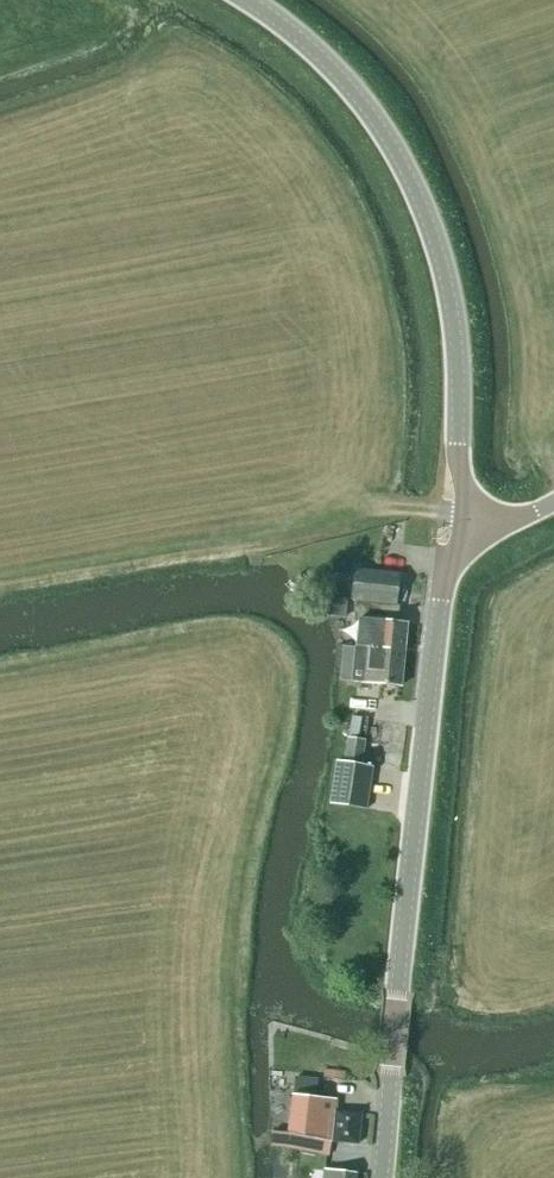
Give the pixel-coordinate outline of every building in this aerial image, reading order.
[(336,573),(347,574),(348,561),(337,560),(336,573)] [(397,623),(399,606),(395,606),(399,577),(354,572),(351,600),(357,601),(354,619),(358,620),(356,645),(382,648),(381,651),(404,653),(407,624),(397,623)] [(347,605),(342,605),(330,614),(329,623),(345,625),(347,605)] [(382,648),(356,645),(356,647),(343,646),(340,681),(400,687),(404,653),(381,651),(382,648)] [(365,740),(347,737),(343,762),(336,761),(329,805),(366,810),(373,767),(361,765),(365,740)] [(358,1145),(361,1114),(335,1111),(336,1100),(316,1098),(318,1080),(295,1078),(289,1133),(287,1149),(310,1152),(311,1139),(358,1145)] [(356,1174),(324,1170),(323,1177),(355,1177),(356,1174)]
